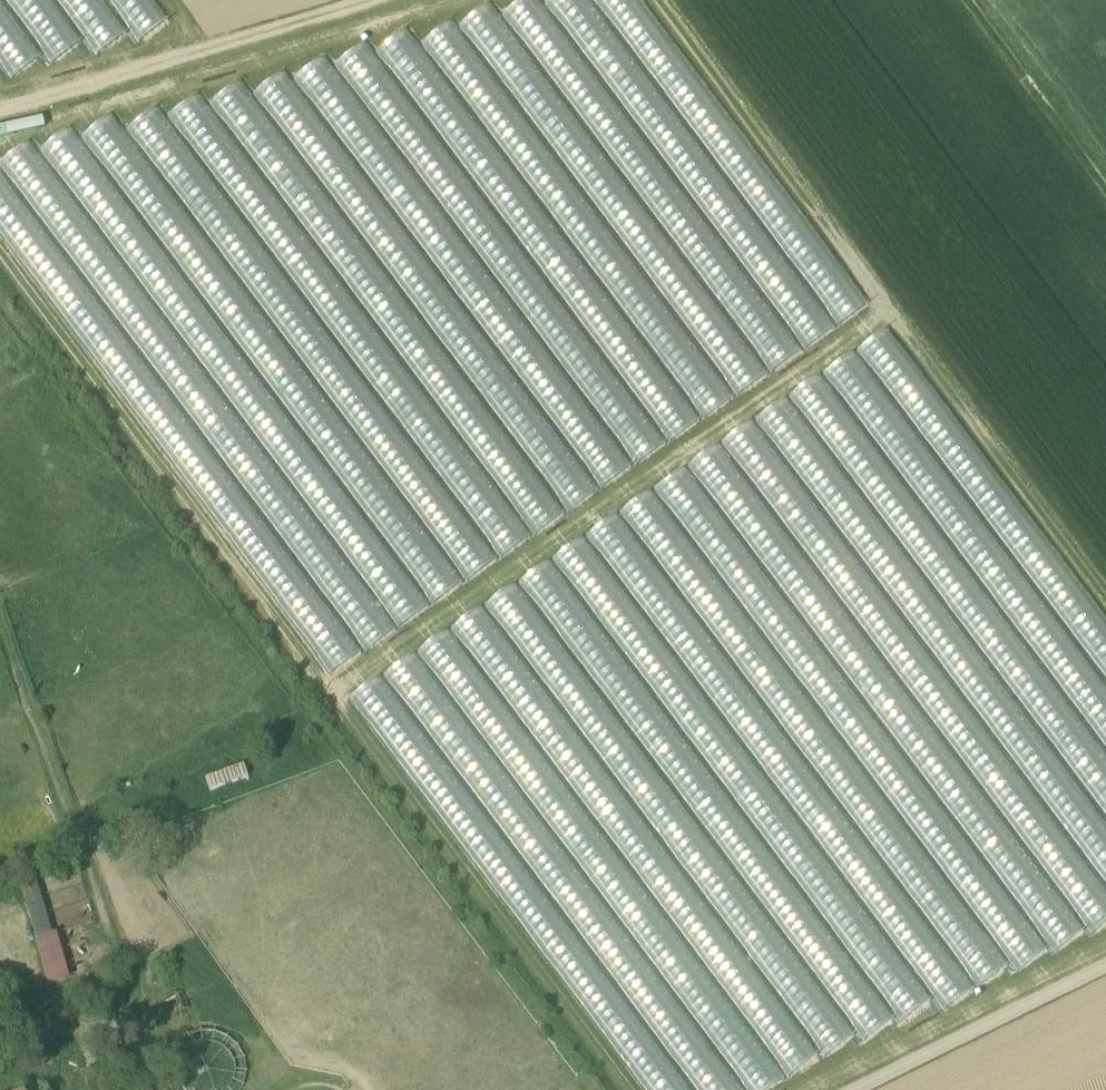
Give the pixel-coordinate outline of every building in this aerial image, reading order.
[(242,766),(203,777),(207,790),(245,779),(242,766)]
